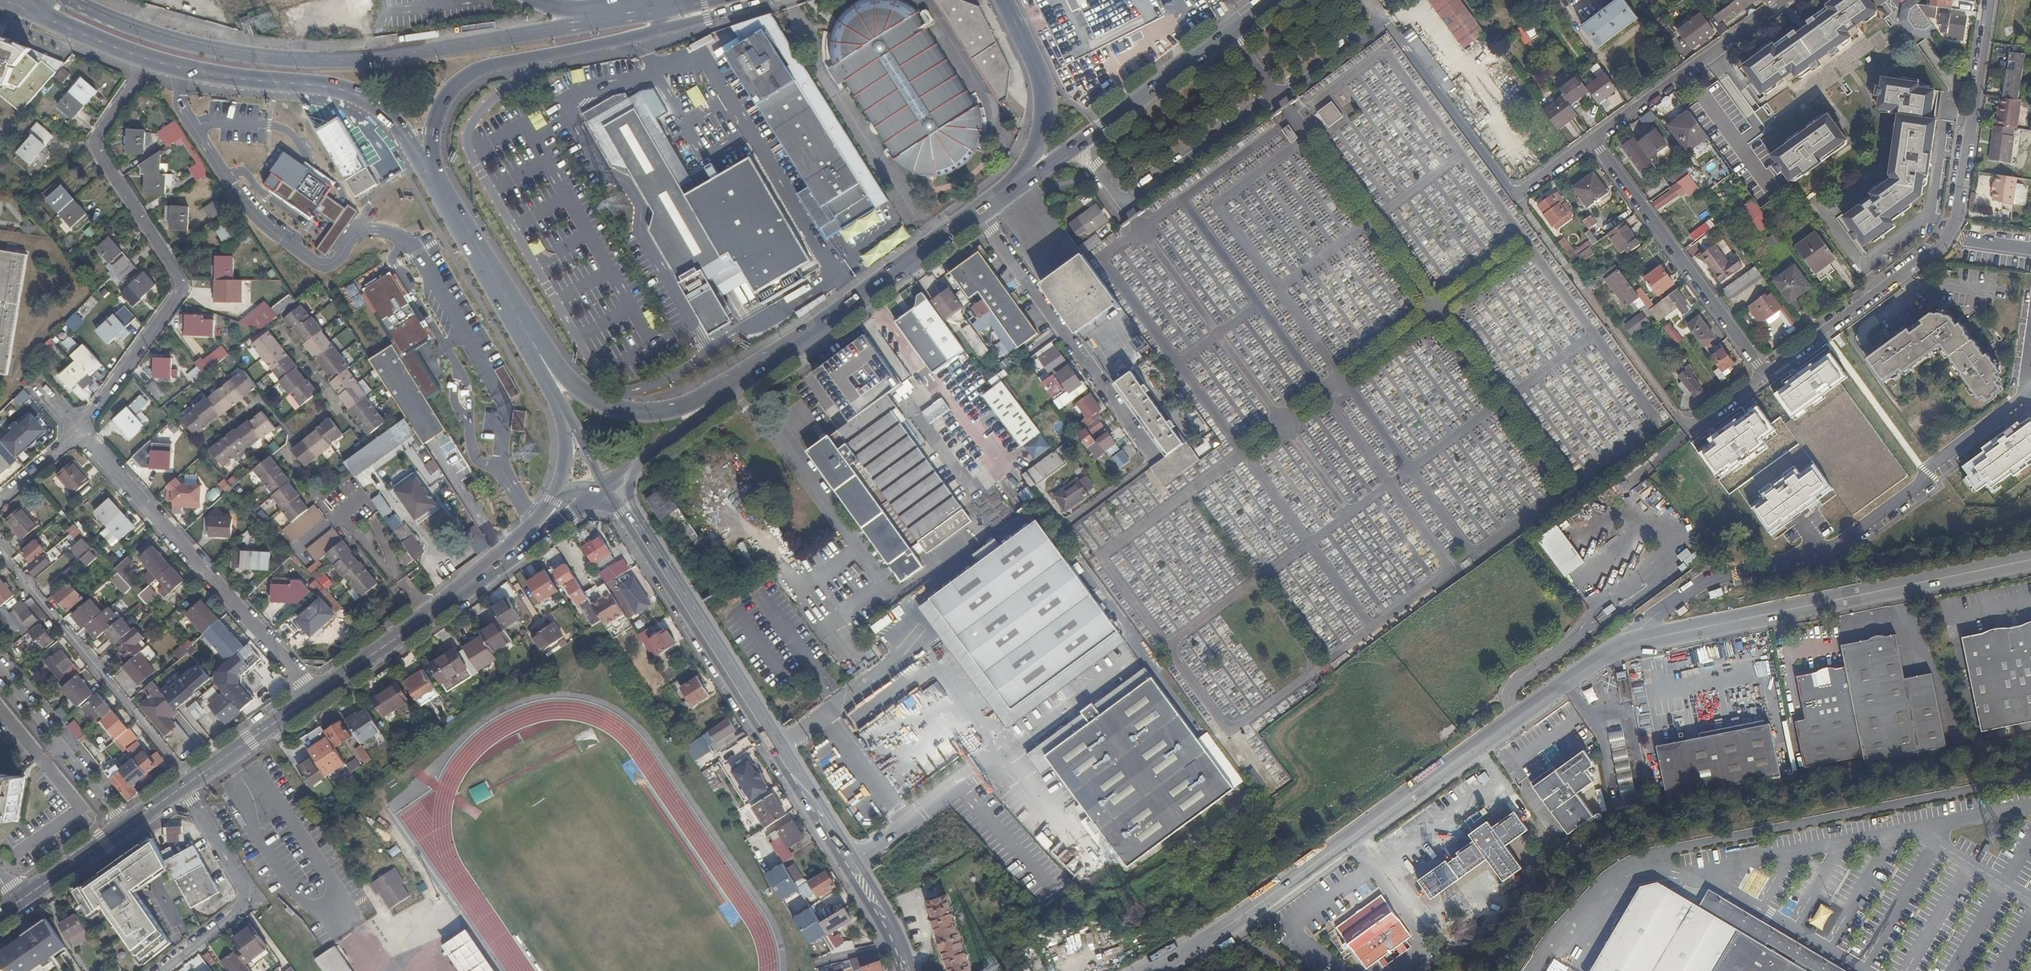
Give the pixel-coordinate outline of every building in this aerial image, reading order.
[(253,23),(245,0),(237,0),(241,13),(240,14),(245,26),(253,23)] [(336,11),(348,6),(346,0),(332,0),(336,11)] [(370,7),(369,0),(347,0),(350,11),(370,7)] [(973,60),(998,45),(980,7),(964,0),(935,0),(973,60)] [(1159,21),(1166,17),(1157,0),(1034,0),(1068,67),(1105,48),(1159,21)] [(1406,0),(1395,0),(1386,6),(1390,11),(1406,0)] [(1437,9),(1465,47),(1466,46),(1432,0),(1430,0),(1437,9)] [(1466,46),(1486,32),(1463,0),(1432,0),(1466,46)] [(1638,18),(1625,0),(1621,0),(1583,27),(1598,48),(1638,18)] [(1698,6),(1697,3),(1694,0),(1683,0),(1681,1),(1690,12),(1694,9),(1697,6),(1698,6)] [(1718,21),(1734,9),(1737,14),(1745,8),(1744,6),(1752,1),(1754,3),(1758,0),(1738,0),(1715,17),(1718,21)] [(1850,36),(1856,32),(1852,27),(1855,25),(1862,20),(1875,11),(1877,10),(1870,0),(1833,0),(1826,5),(1827,6),(1830,10),(1820,17),(1815,20),(1814,19),(1811,18),(1806,21),(1811,27),(1810,28),(1800,35),(1799,36),(1797,33),(1793,31),(1790,33),(1789,34),(1789,37),(1790,38),(1776,48),(1774,44),(1773,43),(1757,55),(1743,66),(1762,93),(1764,92),(1776,83),(1784,77),(1786,75),(1790,80),(1796,75),(1810,65),(1810,66),(1814,68),(1816,66),(1819,64),(1814,57),(1815,56),(1825,49),(1826,48),(1829,52),(1833,54),(1837,51),(1836,48),(1835,47),(1850,36)] [(1903,4),(1900,21),(1910,35),(1928,37),(1928,38),(1937,31),(1926,16),(1919,6),(1914,0),(1900,0),(1903,4)] [(1952,0),(1933,0),(1932,7),(1951,9),(1952,0)] [(911,18),(913,17),(909,14),(903,10),(895,5),(887,4),(879,3),(870,5),(862,7),(855,12),(849,17),(843,24),(840,30),(839,36),(837,43),(838,52),(839,63),(831,68),(841,85),(852,78),(901,155),(899,156),(902,159),(909,164),(919,168),(927,169),(935,169),(943,168),(950,165),(955,162),(962,156),(969,148),(972,143),(982,148),(985,140),(987,133),(987,126),(987,119),(986,113),(984,107),(973,110),(972,109),(970,110),(911,18)] [(1524,12),(1524,10),(1524,8),(1523,6),(1521,4),(1519,3),(1516,4),(1514,5),(1513,6),(1512,9),(1512,11),(1513,13),(1514,15),(1516,16),(1519,16),(1521,15),(1523,14),(1524,12)] [(1827,6),(1817,13),(1820,17),(1830,10),(1827,6)] [(1936,17),(1937,9),(1919,6),(1926,16),(1936,17)] [(1875,11),(1862,20),(1865,21),(1866,21),(1875,15),(1875,14),(1876,12),(1875,11)] [(828,102),(772,13),(737,25),(747,40),(764,29),(815,110),(828,102)] [(1713,32),(1717,30),(1709,20),(1707,22),(1701,15),(1680,31),(1693,48),(1700,43),(1701,41),(1705,39),(1707,37),(1713,32)] [(1963,40),(1966,18),(1946,15),(1945,27),(1942,27),(1941,33),(1944,34),(1946,38),(1963,40)] [(1668,25),(1661,16),(1652,22),(1660,32),(1668,25)] [(1717,30),(1723,38),(1729,33),(1724,25),(1722,26),(1718,21),(1715,17),(1709,20),(1717,30)] [(1660,32),(1670,46),(1679,39),(1668,25),(1660,32)] [(1810,28),(1808,25),(1798,32),(1800,35),(1810,28)] [(1515,32),(1527,45),(1534,39),(1522,26),(1515,32)] [(1799,36),(1800,35),(1798,32),(1794,28),(1785,34),(1786,36),(1788,34),(1789,34),(1790,33),(1793,31),(1797,33),(1799,36)] [(764,29),(747,40),(725,53),(809,187),(797,195),(819,230),(836,220),(842,230),(876,208),(869,196),(815,110),(764,29)] [(1454,87),(1411,29),(1403,36),(1446,94),(1454,87)] [(1788,34),(1786,36),(1774,44),(1776,48),(1790,38),(1789,37),(1789,34),(1788,34)] [(1850,36),(1835,47),(1836,48),(1837,51),(1838,50),(1850,41),(1851,39),(1851,37),(1850,36)] [(1702,46),(1709,40),(1707,37),(1705,39),(1701,41),(1700,43),(1702,46)] [(1757,53),(1757,55),(1773,43),(1771,41),(1758,51),(1757,53)] [(998,45),(973,60),(1002,104),(1007,101),(1011,71),(998,45)] [(1838,50),(1837,51),(1833,54),(1829,52),(1826,48),(1825,49),(1828,52),(1831,57),(1839,52),(1838,50)] [(1818,60),(1828,52),(1825,49),(1815,56),(1818,60)] [(2002,97),(2018,99),(2025,55),(2009,52),(2008,60),(2016,61),(2015,69),(2006,68),(2002,97)] [(1821,64),(1818,60),(1815,56),(1814,57),(1819,64),(1816,66),(1812,69),(1813,70),(1821,64)] [(2008,60),(2006,68),(2015,69),(2016,61),(2008,60)] [(1812,69),(1816,66),(1814,68),(1810,66),(1810,65),(1796,75),(1797,77),(1799,77),(1802,77),(1812,69)] [(63,67),(55,77),(63,84),(71,74),(63,67)] [(572,70),(574,83),(586,80),(584,68),(572,70)] [(1617,90),(1606,74),(1604,75),(1601,70),(1593,76),(1597,81),(1587,88),(1589,91),(1592,95),(1598,104),(1617,90)] [(6,76),(0,71),(0,107),(3,103),(4,103),(10,95),(18,86),(6,76)] [(19,75),(6,76),(18,86),(10,95),(4,103),(21,102),(19,75)] [(1880,91),(1879,98),(1878,104),(1879,104),(1885,105),(1889,105),(1889,104),(1893,104),(1892,109),(1899,110),(1909,112),(1908,119),(1898,118),(1897,122),(1897,125),(1900,126),(1895,154),(1898,155),(1895,177),(1892,179),(1885,183),(1878,189),(1871,194),(1870,194),(1862,200),(1865,203),(1856,209),(1859,214),(1856,216),(1854,215),(1848,220),(1846,221),(1853,232),(1850,234),(1855,241),(1858,238),(1862,244),(1869,239),(1871,241),(1894,225),(1894,224),(1892,222),(1890,219),(1910,204),(1921,196),(1922,192),(1923,183),(1921,183),(1922,179),(1927,180),(1929,167),(1930,167),(1932,167),(1932,159),(1930,159),(1932,149),(1928,148),(1931,130),(1934,131),(1935,129),(1935,123),(1928,122),(1929,115),(1931,99),(1933,100),(1934,86),(1933,86),(1919,83),(1919,80),(1919,79),(1900,76),(1891,75),(1891,78),(1882,76),(1881,83),(1877,83),(1876,91),(1880,91)] [(1578,76),(1559,90),(1563,96),(1570,105),(1589,91),(1587,88),(1578,76)] [(1777,85),(1776,83),(1764,92),(1764,93),(1765,93),(1767,93),(1775,88),(1776,86),(1777,85)] [(76,85),(70,92),(83,103),(89,96),(76,85)] [(645,90),(644,91),(695,180),(696,179),(645,90)] [(695,180),(644,91),(634,96),(685,185),(695,180)] [(695,96),(692,91),(683,96),(686,101),(695,96)] [(83,103),(70,92),(62,102),(75,113),(83,103)] [(656,229),(665,246),(714,334),(716,333),(732,324),(738,321),(734,315),(712,277),(707,268),(726,257),(711,230),(696,204),(685,185),(634,96),(631,92),(619,93),(603,102),(587,111),(592,120),(617,163),(634,168),(660,211),(656,229)] [(1544,110),(1558,129),(1577,115),(1570,105),(1563,96),(1544,110)] [(2014,129),(2017,129),(2021,100),(2018,99),(2002,97),(2000,97),(1996,126),(2014,129)] [(1318,112),(1329,127),(1342,117),(1331,102),(1318,112)] [(543,112),(540,107),(534,110),(537,115),(543,112)] [(1899,110),(1898,118),(1908,119),(1909,112),(1899,110)] [(1688,111),(1668,126),(1687,152),(1689,151),(1672,129),(1680,123),(1681,120),(1690,113),(1688,111)] [(1707,137),(1690,113),(1681,120),(1680,123),(1672,129),(1689,151),(1707,137)] [(1785,143),(1786,145),(1826,115),(1825,114),(1823,114),(1821,115),(1786,141),(1785,142),(1785,143)] [(1774,166),(1780,173),(1783,171),(1789,180),(1790,180),(1798,174),(1797,173),(1800,170),(1803,175),(1804,174),(1805,175),(1808,173),(1807,172),(1821,162),(1819,159),(1844,140),(1846,139),(1827,115),(1826,115),(1786,145),(1778,150),(1780,153),(1773,158),(1777,164),(1774,166)] [(1928,122),(1935,123),(1936,116),(1929,115),(1928,122)] [(357,197),(378,183),(340,119),(318,132),(347,180),(357,197)] [(186,134),(178,122),(160,133),(168,145),(186,134)] [(46,147),(54,138),(38,124),(29,133),(33,137),(18,154),(31,165),(46,147)] [(1900,126),(1897,125),(1892,158),(1890,170),(1890,174),(1891,176),(1892,179),(1895,177),(1898,155),(1895,154),(1900,126)] [(567,136),(576,131),(573,126),(564,131),(567,136)] [(1298,138),(1289,126),(1283,130),(1292,142),(1298,138)] [(1996,126),(1994,126),(1993,134),(1994,134),(1990,160),(2010,163),(2014,136),(2013,136),(2014,129),(1996,126)] [(136,144),(136,153),(142,153),(143,130),(126,130),(126,144),(136,144)] [(1656,131),(1649,136),(1640,143),(1651,158),(1667,146),(1656,131)] [(1646,132),(1635,140),(1638,144),(1640,143),(1649,136),(1646,132)] [(1635,140),(1635,139),(1624,147),(1640,171),(1652,162),(1638,144),(1635,140)] [(1819,159),(1821,162),(1845,144),(1845,143),(1845,142),(1844,140),(1819,159)] [(125,153),(136,153),(136,144),(126,144),(125,153)] [(160,150),(139,163),(142,168),(142,175),(146,175),(145,193),(164,194),(165,186),(171,186),(171,175),(159,175),(160,150)] [(319,249),(327,255),(360,210),(349,203),(346,207),(329,195),(335,186),(286,151),(273,170),(275,172),(267,183),(312,215),(318,207),(338,222),(319,249)] [(757,151),(734,164),(705,182),(710,191),(749,168),(762,160),(757,151)] [(189,168),(198,181),(211,173),(203,160),(189,168)] [(696,173),(705,168),(702,163),(693,168),(696,173)] [(1998,164),(1997,173),(2006,173),(2007,165),(1998,164)] [(1652,165),(1646,171),(1652,181),(1660,175),(1652,165)] [(766,304),(802,283),(813,277),(801,257),(776,215),(749,168),(710,191),(707,193),(708,196),(723,223),(744,259),(741,261),(745,268),(766,304)] [(1666,182),(1670,189),(1689,175),(1684,169),(1666,182)] [(1798,174),(1790,180),(1791,181),(1794,182),(1803,175),(1800,170),(1797,173),(1798,174)] [(1593,174),(1582,182),(1597,201),(1607,194),(1593,174)] [(1689,175),(1670,189),(1672,190),(1664,196),(1658,201),(1658,200),(1653,203),(1658,210),(1684,192),(1682,187),(1692,180),(1689,175)] [(2016,182),(2016,178),(1997,176),(1996,184),(1994,193),(1993,200),(2013,202),(2016,182)] [(1692,180),(1682,187),(1684,192),(1686,190),(1690,195),(1699,189),(1692,180)] [(1597,201),(1582,182),(1574,188),(1589,207),(1597,201)] [(1666,182),(1658,188),(1664,196),(1672,190),(1670,189),(1666,182)] [(1881,182),(1869,192),(1861,197),(1862,200),(1870,194),(1871,194),(1878,189),(1885,183),(1885,182),(1883,182),(1881,182)] [(2023,183),(2016,182),(2013,202),(2020,203),(2026,199),(2027,188),(2023,183)] [(56,208),(60,213),(74,200),(62,187),(42,205),(49,214),(56,208)] [(590,191),(587,187),(580,191),(583,195),(590,191)] [(1567,214),(1561,205),(1559,204),(1563,201),(1557,192),(1548,199),(1543,202),(1538,205),(1552,224),(1567,214)] [(707,268),(712,277),(734,315),(738,313),(718,279),(733,269),(745,268),(741,261),(744,259),(723,223),(708,196),(705,198),(696,204),(711,230),(726,257),(707,268)] [(60,214),(72,227),(87,214),(74,200),(60,213),(60,214)] [(211,221),(224,212),(217,201),(203,209),(211,221)] [(1761,235),(1773,227),(1760,210),(1754,201),(1742,209),(1761,235)] [(1565,203),(1561,205),(1567,214),(1552,224),(1555,228),(1574,215),(1565,203)] [(1085,231),(1089,235),(1107,222),(1094,204),(1067,224),(1076,237),(1085,231)] [(1911,206),(1910,204),(1890,219),(1892,222),(1900,216),(1903,214),(1910,208),(1911,207),(1911,206)] [(171,230),(188,231),(189,208),(166,207),(166,221),(171,221),(171,230)] [(1859,214),(1856,209),(1846,217),(1848,220),(1854,215),(1856,216),(1859,214)] [(776,215),(801,257),(806,254),(781,212),(776,215)] [(1591,216),(1583,221),(1589,229),(1597,224),(1591,216)] [(223,239),(236,230),(229,218),(216,227),(223,239)] [(821,230),(826,239),(842,230),(836,220),(821,230)] [(1715,227),(1711,221),(1701,228),(1705,234),(1715,227)] [(22,229),(28,235),(34,228),(29,223),(24,228),(23,228),(22,229)] [(1640,245),(1624,223),(1617,228),(1608,234),(1622,253),(1630,247),(1632,251),(1640,245)] [(91,238),(97,231),(89,225),(84,232),(91,238)] [(1894,225),(1871,241),(1873,244),(1881,238),(1883,236),(1896,227),(1894,225)] [(1691,235),(1695,242),(1705,234),(1701,228),(1691,235)] [(1598,241),(1590,230),(1586,233),(1594,244),(1598,241)] [(1776,245),(1781,239),(1774,233),(1769,239),(1776,245)] [(1835,259),(1816,233),(1796,248),(1815,273),(1835,259)] [(1083,255),(1101,242),(1095,234),(1077,248),(1082,255),(1083,255)] [(1715,246),(1707,235),(1697,243),(1705,253),(1715,246)] [(98,249),(118,272),(130,261),(110,238),(98,249)] [(1558,243),(1571,261),(1577,257),(1563,239),(1558,243)] [(973,251),(976,255),(980,252),(984,258),(991,254),(984,244),(973,251)] [(1721,283),(1742,267),(1736,258),(1728,264),(1715,246),(1705,253),(1701,256),(1721,283)] [(1587,249),(1578,256),(1581,260),(1590,254),(1587,249)] [(0,251),(0,375),(8,377),(28,256),(0,251)] [(621,260),(628,256),(625,251),(619,254),(621,260)] [(976,255),(959,266),(978,292),(981,297),(984,300),(996,319),(1005,332),(1006,332),(1017,348),(1017,349),(1038,335),(1017,306),(1010,296),(984,258),(980,252),(976,255)] [(1063,304),(1081,329),(1117,303),(1082,256),(1047,281),(1063,304)] [(217,266),(217,278),(233,278),(234,257),(227,257),(227,266),(217,266)] [(217,264),(217,266),(227,266),(227,257),(217,257),(217,264)] [(130,261),(118,272),(118,273),(115,276),(120,282),(135,267),(130,261)] [(1794,269),(1790,264),(1773,279),(1776,282),(1794,269)] [(978,292),(959,266),(953,271),(954,274),(957,279),(956,281),(969,299),(972,297),(978,292)] [(1616,266),(1604,274),(1608,279),(1619,270),(1616,266)] [(1674,285),(1661,267),(1646,279),(1658,296),(1674,285)] [(1730,301),(1763,277),(1756,267),(1737,280),(1722,290),(1730,301)] [(392,269),(363,287),(405,351),(433,333),(392,269)] [(1807,287),(1794,269),(1776,282),(1790,301),(1797,296),(1796,295),(1807,287)] [(1619,270),(1608,279),(1606,280),(1616,293),(1618,297),(1625,306),(1628,304),(1639,296),(1635,291),(1629,283),(1619,270)] [(336,278),(322,287),(358,342),(381,326),(347,271),(336,278)] [(1945,271),(1944,278),(1954,279),(1955,272),(1945,271)] [(133,306),(155,286),(145,273),(130,286),(130,287),(122,294),(133,306)] [(655,284),(664,279),(661,274),(653,279),(655,284)] [(1596,290),(1607,281),(1602,275),(1591,284),(1596,290)] [(233,278),(217,278),(216,293),(215,293),(215,302),(242,302),(242,279),(233,278)] [(1075,333),(1081,329),(1063,304),(1047,281),(1040,286),(1075,333)] [(1637,289),(1631,281),(1629,283),(1635,291),(1637,289)] [(1798,297),(1809,289),(1808,286),(1807,287),(1796,295),(1797,296),(1798,297)] [(949,290),(942,295),(932,302),(944,319),(961,307),(949,290)] [(1765,319),(1781,308),(1767,290),(1763,293),(1765,296),(1748,308),(1758,323),(1765,319)] [(1010,296),(1017,306),(1024,301),(1016,291),(1010,296)] [(1670,295),(1652,308),(1649,310),(1650,312),(1658,322),(1669,314),(1676,309),(1678,312),(1680,310),(1684,315),(1689,311),(1686,306),(1688,305),(1677,291),(1670,295)] [(905,317),(943,369),(966,352),(923,293),(918,297),(916,309),(905,317)] [(277,316),(296,301),(291,295),(272,310),(277,316)] [(1628,304),(1634,313),(1639,310),(1645,305),(1642,301),(1639,296),(1628,304)] [(1652,308),(1645,299),(1642,301),(1645,305),(1649,310),(1652,308)] [(996,319),(984,300),(972,309),(979,319),(971,324),(977,332),(990,323),(996,319)] [(277,316),(272,310),(265,301),(240,322),(261,329),(277,316)] [(280,314),(284,319),(300,306),(296,301),(280,314)] [(1645,305),(1639,310),(1642,314),(1644,316),(1650,312),(1649,310),(1645,305)] [(300,306),(284,319),(290,326),(294,332),(295,331),(310,319),(300,306)] [(125,328),(135,319),(124,307),(109,321),(106,318),(98,325),(101,328),(97,331),(108,344),(119,334),(123,338),(129,333),(127,330),(125,328)] [(1769,324),(1784,313),(1781,308),(1765,319),(1769,324)] [(1642,314),(1625,326),(1632,334),(1649,322),(1644,316),(1642,314)] [(1943,347),(1982,401),(1985,399),(1989,404),(1999,397),(1998,396),(2005,391),(2000,383),(2002,382),(1997,375),(2000,373),(1986,353),(1983,355),(1972,339),(1971,339),(1966,333),(1967,332),(1960,322),(1957,324),(1951,315),(1927,314),(1917,321),(1920,325),(1908,334),(1905,330),(1866,358),(1886,384),(1903,372),(1905,375),(1943,347)] [(197,325),(184,324),(184,335),(212,336),(213,321),(203,320),(203,316),(197,316),(197,325)] [(184,322),(184,324),(197,325),(197,316),(184,316),(184,322)] [(1784,321),(1793,333),(1800,328),(1791,316),(1784,321)] [(72,317),(65,324),(72,331),(79,325),(72,317)] [(661,325),(666,322),(664,317),(658,320),(661,325)] [(934,376),(943,369),(905,317),(896,324),(934,376)] [(1690,323),(1688,325),(1708,352),(1714,348),(1709,342),(1714,338),(1699,317),(1690,323)] [(310,319),(295,331),(300,337),(305,343),(320,331),(322,330),(311,318),(310,319)] [(999,336),(1005,332),(996,319),(990,323),(999,336)] [(962,329),(984,357),(991,351),(969,323),(962,329)] [(1681,340),(1670,325),(1665,328),(1676,343),(1681,340)] [(358,343),(369,359),(392,343),(382,327),(358,343)] [(320,331),(305,343),(304,344),(308,349),(313,355),(329,343),(320,331)] [(262,358),(279,345),(274,338),(269,332),(252,345),(262,358)] [(1013,351),(1017,348),(1006,332),(1002,335),(1013,351)] [(865,336),(809,375),(843,421),(846,426),(887,396),(901,386),(894,376),(865,336)] [(49,341),(43,347),(49,353),(55,346),(49,340),(49,341)] [(329,343),(313,355),(317,361),(322,367),(338,354),(329,343)] [(369,359),(406,417),(416,432),(424,444),(446,430),(392,343),(369,359)] [(1059,370),(1067,364),(1051,343),(1036,354),(1048,370),(1055,365),(1059,370)] [(1714,348),(1708,352),(1719,367),(1722,372),(1726,369),(1733,364),(1719,344),(1714,348)] [(99,370),(103,366),(85,345),(73,356),(77,361),(60,377),(71,389),(77,384),(88,374),(96,367),(99,370)] [(272,369),(288,356),(284,350),(279,345),(262,358),(272,369)] [(219,350),(198,367),(204,374),(229,354),(226,350),(222,353),(219,350)] [(429,397),(441,390),(417,351),(405,358),(429,397)] [(1851,377),(1834,353),(1776,394),(1793,418),(1851,377)] [(348,367),(338,354),(322,367),(327,373),(332,380),(348,367)] [(293,362),(288,356),(272,369),(281,381),(296,369),(297,368),(293,362)] [(164,367),(153,367),(153,378),(169,378),(170,359),(164,359),(164,367)] [(153,367),(164,367),(164,359),(153,359),(153,360),(153,367)] [(504,364),(495,370),(511,398),(521,392),(504,364)] [(1060,410),(1086,391),(1067,364),(1059,370),(1057,372),(1065,384),(1064,385),(1068,391),(1067,393),(1053,375),(1041,383),(1060,410)] [(993,371),(996,376),(997,376),(1003,371),(1000,366),(999,366),(993,371)] [(91,377),(99,370),(96,367),(88,374),(91,377)] [(204,374),(198,367),(187,376),(192,383),(204,374)] [(1719,367),(1713,372),(1721,382),(1727,378),(1725,376),(1722,372),(1719,367)] [(1700,380),(1691,368),(1688,370),(1689,372),(1680,378),(1684,384),(1688,389),(1695,398),(1703,392),(1696,383),(1700,380)] [(300,374),(296,369),(281,381),(280,382),(289,394),(290,393),(305,381),(300,374)] [(911,378),(904,369),(894,376),(901,386),(911,378)] [(230,382),(243,398),(249,393),(256,388),(243,371),(230,382)] [(340,396),(355,384),(356,383),(346,371),(330,384),(334,389),(340,396)] [(1164,485),(1169,481),(1182,472),(1184,470),(1200,458),(1187,440),(1184,442),(1155,403),(1132,371),(1119,380),(1114,384),(1150,433),(1166,455),(1161,459),(1156,462),(1150,466),(1164,485)] [(1057,372),(1053,375),(1067,393),(1068,391),(1064,385),(1065,384),(1057,372)] [(77,384),(82,391),(94,380),(91,377),(88,374),(77,384)] [(1038,434),(1040,432),(997,376),(996,376),(988,382),(993,388),(982,396),(1021,447),(1034,437),(1035,439),(1040,436),(1038,434)] [(307,380),(305,381),(290,393),(301,406),(317,393),(312,386),(307,380)] [(160,398),(164,394),(154,382),(149,386),(160,398)] [(237,403),(243,398),(230,382),(218,391),(231,408),(237,403)] [(365,397),(355,384),(340,396),(338,397),(342,403),(348,410),(363,398),(365,397)] [(1684,384),(1680,386),(1685,392),(1688,389),(1684,384)] [(225,412),(231,408),(218,391),(206,400),(218,415),(219,417),(225,412)] [(1101,409),(1090,395),(1077,405),(1087,419),(1101,409)] [(121,427),(130,436),(142,426),(134,417),(148,404),(141,396),(112,424),(118,431),(121,427)] [(843,421),(835,427),(838,431),(888,501),(880,507),(902,538),(910,532),(918,543),(962,510),(894,412),(897,409),(887,396),(846,426),(843,421)] [(923,412),(931,423),(951,408),(942,397),(923,412)] [(373,410),(363,398),(348,410),(347,411),(351,416),(356,423),(373,410)] [(212,420),(218,415),(206,400),(205,399),(193,408),(194,410),(206,425),(212,420)] [(1779,429),(1762,403),(1710,437),(1713,442),(1698,452),(1716,480),(1770,445),(1765,438),(1779,429)] [(207,426),(206,425),(194,410),(181,420),(194,436),(200,432),(207,426)] [(383,423),(373,410),(356,423),(361,428),(367,436),(383,423)] [(528,412),(517,410),(513,430),(525,432),(528,412)] [(250,423),(261,437),(262,439),(275,430),(262,413),(257,418),(250,423)] [(18,423),(20,426),(31,416),(29,414),(18,423)] [(2030,470),(2030,415),(1986,447),(1987,449),(1959,468),(1978,495),(1986,490),(1991,498),(2030,470)] [(2,442),(14,456),(26,446),(28,448),(35,442),(33,440),(44,430),(31,416),(20,426),(18,423),(17,422),(11,427),(12,428),(14,431),(2,442)] [(1199,433),(1208,429),(1201,416),(1193,420),(1199,433)] [(354,476),(416,432),(406,417),(344,461),(354,476)] [(319,430),(331,444),(343,434),(330,418),(324,423),(318,428),(319,430)] [(1078,435),(1088,449),(1096,443),(1091,436),(1103,427),(1098,420),(1078,435)] [(236,431),(248,446),(249,447),(261,437),(250,423),(248,422),(243,426),(236,431)] [(126,440),(130,436),(121,427),(118,431),(126,440)] [(2,442),(14,431),(12,428),(0,439),(0,440),(2,442)] [(1088,449),(1095,459),(1106,451),(1116,443),(1106,429),(1099,434),(1102,438),(1096,443),(1088,449)] [(222,440),(235,456),(248,446),(236,431),(235,430),(228,435),(222,440)] [(332,445),(331,444),(319,430),(312,435),(307,440),(319,455),(332,445)] [(888,501),(838,431),(830,437),(829,436),(827,438),(822,442),(808,452),(881,554),(886,561),(893,571),(915,555),(910,550),(902,538),(880,507),(888,501)] [(222,466),(235,456),(222,440),(215,445),(209,450),(222,466)] [(307,465),(319,455),(307,440),(300,444),(294,449),(307,465)] [(150,441),(133,457),(142,468),(169,469),(170,444),(151,443),(150,441)] [(1,475),(10,466),(9,464),(15,459),(0,442),(0,453),(0,474),(1,475)] [(1130,460),(1122,448),(1112,456),(1121,467),(1130,460)] [(1022,475),(1031,488),(1064,464),(1054,451),(1022,475)] [(264,481),(281,468),(276,462),(271,455),(254,468),(264,481)] [(1899,460),(1860,482),(1868,497),(1908,475),(1899,460)] [(74,493),(88,480),(71,462),(57,475),(74,493)] [(1837,493),(1815,463),(1806,470),(1803,466),(1764,494),(1767,498),(1753,508),(1776,538),(1837,493)] [(285,474),(281,468),(264,481),(274,494),(289,482),(291,481),(285,474)] [(429,511),(438,505),(437,504),(436,505),(416,476),(410,481),(409,481),(397,490),(398,490),(399,490),(408,503),(406,505),(416,519),(428,511),(429,511)] [(1079,483),(1086,492),(1091,488),(1084,479),(1079,483)] [(174,480),(167,487),(177,491),(177,494),(176,504),(184,505),(184,509),(204,509),(204,481),(176,481),(174,480)] [(220,485),(225,490),(230,486),(225,480),(220,485)] [(478,481),(486,494),(488,493),(480,480),(478,481)] [(475,500),(486,494),(478,481),(467,488),(475,500)] [(1066,511),(1087,495),(1086,492),(1079,483),(1077,481),(1056,497),(1066,511)] [(294,488),(289,482),(274,494),(273,495),(282,507),(298,496),(299,495),(294,488)] [(216,486),(206,494),(211,501),(222,493),(216,486)] [(1024,502),(1034,497),(1028,487),(1019,492),(1024,502)] [(713,558),(665,488),(647,500),(661,521),(668,516),(702,565),(713,558)] [(303,502),(298,496),(282,507),(281,509),(291,521),(292,520),(297,516),(302,512),(307,508),(308,508),(303,502)] [(120,515),(122,513),(109,499),(95,512),(100,518),(112,507),(120,515)] [(312,504),(308,508),(307,508),(316,520),(322,516),(312,504)] [(440,507),(438,505),(429,511),(428,511),(416,519),(419,523),(440,507)] [(21,506),(3,522),(20,542),(38,526),(21,506)] [(107,526),(120,515),(112,507),(100,518),(107,526)] [(316,520),(307,508),(302,512),(311,524),(316,520)] [(1588,510),(1576,516),(1579,521),(1591,514),(1588,510)] [(306,528),(311,524),(302,512),(297,516),(306,528)] [(134,526),(122,513),(120,515),(127,522),(114,533),(120,539),(134,526)] [(127,522),(120,515),(107,526),(114,533),(127,522)] [(297,516),(292,520),(301,532),(306,528),(297,516)] [(203,534),(230,536),(231,519),(208,518),(208,522),(204,521),(203,534)] [(292,520),(291,521),(286,524),(296,536),(301,532),(292,520)] [(938,613),(940,616),(942,614),(1049,537),(1036,521),(929,599),(938,613)] [(76,527),(74,524),(66,531),(69,533),(76,527)] [(296,536),(286,524),(281,529),(290,541),(296,536)] [(76,542),(83,535),(76,527),(69,533),(76,542)] [(410,552),(414,558),(423,552),(412,536),(411,537),(403,527),(395,533),(410,552)] [(326,533),(336,544),(341,540),(332,529),(326,533)] [(1546,542),(1562,565),(1573,579),(1592,566),(1565,529),(1562,531),(1546,542)] [(250,532),(243,539),(246,542),(254,535),(250,532)] [(321,537),(330,548),(336,544),(326,533),(321,537)] [(599,536),(588,543),(590,546),(601,539),(599,536)] [(321,537),(316,541),(325,553),(330,548),(321,537)] [(1052,681),(1119,631),(1089,589),(1049,537),(942,614),(1011,710),(1052,681)] [(81,539),(70,548),(73,551),(76,552),(79,550),(85,556),(81,559),(87,566),(96,558),(98,557),(81,539)] [(588,543),(582,547),(593,565),(610,554),(611,554),(601,539),(590,546),(588,543)] [(34,540),(21,551),(32,564),(44,555),(46,553),(34,540)] [(325,553),(333,564),(348,552),(350,551),(346,545),(341,540),(336,544),(330,548),(325,553)] [(311,545),(320,557),(325,553),(316,541),(311,545)] [(315,561),(320,557),(311,545),(305,549),(315,561)] [(55,546),(47,552),(53,560),(61,554),(55,546)] [(242,558),(242,551),(233,556),(232,568),(241,568),(242,558)] [(249,558),(248,569),(261,569),(262,552),(242,551),(242,558),(249,558)] [(154,564),(162,556),(158,552),(149,559),(154,564)] [(348,552),(333,564),(332,565),(340,576),(342,575),(357,563),(353,558),(348,552)] [(408,566),(415,561),(409,553),(401,558),(408,566)] [(610,554),(593,565),(596,570),(613,558),(610,554)] [(44,555),(32,564),(29,567),(35,575),(50,562),(44,555)] [(118,573),(114,568),(107,561),(101,555),(98,557),(96,558),(102,565),(113,577),(118,573)] [(158,577),(171,566),(162,556),(154,564),(149,559),(145,563),(158,577)] [(133,564),(127,557),(114,568),(118,573),(124,580),(127,576),(123,572),(133,564)] [(316,579),(311,583),(319,592),(331,582),(319,567),(323,563),(319,559),(307,569),(316,579)] [(613,579),(628,570),(623,560),(600,575),(605,584),(613,579)] [(357,563),(342,575),(350,586),(367,572),(363,567),(359,562),(357,563)] [(850,569),(855,577),(863,572),(857,564),(850,569)] [(58,578),(64,586),(68,582),(78,574),(72,566),(58,578)] [(179,576),(171,566),(158,577),(166,586),(161,590),(166,595),(170,591),(171,592),(175,587),(171,583),(179,576)] [(584,592),(568,566),(557,573),(577,604),(580,603),(583,607),(590,602),(584,592)] [(545,571),(543,568),(535,573),(536,576),(545,571)] [(539,602),(557,590),(545,571),(536,576),(526,582),(539,602)] [(371,578),(367,572),(350,586),(358,596),(359,597),(376,584),(371,578)] [(131,588),(124,580),(118,573),(113,577),(111,578),(125,593),(131,588)] [(183,580),(179,576),(171,583),(175,587),(183,580)] [(651,605),(633,578),(620,587),(628,599),(623,602),(632,615),(636,613),(637,614),(651,605)] [(616,584),(613,579),(605,584),(611,593),(616,591),(613,586),(616,584)] [(13,596),(0,580),(0,607),(13,596)] [(68,582),(64,586),(65,587),(54,596),(67,611),(82,598),(68,582)] [(278,591),(278,602),(291,602),(292,586),(272,584),(272,591),(278,591)] [(591,604),(603,623),(608,630),(613,627),(614,629),(617,630),(623,626),(624,623),(622,621),(627,618),(611,593),(605,584),(600,588),(598,589),(605,601),(602,603),(598,600),(591,604)] [(584,592),(590,602),(591,604),(598,600),(602,603),(605,601),(598,589),(600,588),(595,585),(584,592)] [(138,596),(142,600),(152,591),(148,586),(138,596)] [(353,600),(358,596),(350,586),(345,590),(353,600)] [(1710,592),(1712,598),(1723,594),(1721,588),(1710,592)] [(32,596),(25,602),(40,620),(47,615),(32,596)] [(490,608),(497,620),(503,628),(519,618),(506,598),(490,608)] [(321,599),(298,620),(312,635),(335,614),(321,599)] [(82,629),(85,627),(101,614),(89,600),(71,615),(82,629)] [(583,607),(582,607),(595,628),(603,623),(591,604),(590,602),(583,607)] [(38,621),(23,603),(10,613),(9,614),(19,625),(24,620),(26,623),(23,627),(26,631),(38,621)] [(338,604),(332,610),(335,614),(342,608),(338,604)] [(5,605),(0,610),(0,611),(16,631),(19,630),(23,635),(26,631),(23,627),(26,623),(24,620),(19,625),(9,614),(10,613),(5,605)] [(217,622),(220,620),(207,606),(192,619),(197,624),(210,614),(217,622)] [(96,639),(100,635),(117,621),(107,609),(101,614),(85,627),(96,639)] [(890,613),(872,625),(877,632),(895,620),(890,613)] [(205,633),(217,622),(210,614),(197,624),(205,633)] [(940,616),(931,623),(943,639),(980,690),(1007,728),(1067,685),(1127,642),(1119,631),(1052,681),(1011,710),(942,614),(940,616)] [(100,635),(111,647),(132,630),(122,617),(117,621),(100,635)] [(613,638),(632,626),(627,618),(622,621),(624,623),(623,626),(617,630),(614,629),(613,627),(608,630),(613,638)] [(231,633),(220,620),(217,622),(224,630),(212,641),(217,646),(231,633)] [(497,620),(478,631),(481,636),(492,652),(510,640),(503,628),(497,620)] [(224,630),(217,622),(205,633),(212,641),(224,630)] [(541,651),(562,636),(553,622),(531,636),(541,651)] [(1995,727),(2030,720),(2030,622),(2021,623),(2021,626),(2010,628),(2009,626),(1962,635),(1980,730),(1995,727)] [(54,641),(40,624),(30,632),(37,641),(39,639),(46,647),(54,641)] [(111,647),(125,664),(147,646),(141,639),(143,637),(134,628),(132,630),(111,647)] [(650,639),(644,631),(638,635),(652,658),(675,644),(666,629),(650,639)] [(1865,762),(1948,745),(1932,672),(1906,677),(1897,632),(1842,644),(1846,665),(1864,756),(1865,762)] [(231,633),(217,646),(229,660),(244,647),(231,633)] [(462,648),(476,669),(495,658),(493,655),(492,652),(481,636),(462,648)] [(25,638),(15,647),(24,656),(33,647),(25,638)] [(510,640),(492,652),(493,655),(512,643),(511,641),(510,640)] [(882,643),(878,646),(884,655),(889,652),(882,643)] [(125,664),(124,666),(139,684),(154,672),(150,666),(159,658),(148,645),(147,646),(125,664)] [(260,659),(248,645),(211,677),(212,679),(221,689),(224,693),(241,711),(255,698),(241,682),(241,676),(260,659)] [(179,658),(186,652),(181,646),(173,653),(179,659),(179,658)] [(462,648),(462,647),(456,651),(454,649),(430,665),(447,692),(472,676),(470,673),(476,669),(462,648)] [(46,661),(65,685),(77,675),(80,673),(62,650),(58,653),(57,652),(46,661)] [(183,663),(191,656),(187,651),(186,652),(179,658),(183,663)] [(1846,665),(1797,675),(1806,718),(1796,720),(1805,767),(1827,763),(1864,756),(1846,665)] [(167,698),(176,708),(195,691),(193,690),(209,676),(201,666),(185,680),(182,677),(163,694),(167,698)] [(1095,719),(1153,677),(1146,667),(1064,726),(1027,753),(1041,774),(1054,765),(1047,754),(1095,719)] [(423,670),(404,682),(415,700),(434,688),(423,670)] [(62,688),(78,706),(92,694),(77,675),(65,685),(63,686),(62,688)] [(1196,736),(1153,677),(1095,719),(1047,754),(1054,765),(1096,822),(1103,833),(1131,870),(1178,835),(1237,792),(1196,736)] [(708,696),(697,678),(681,688),(693,706),(708,696)] [(221,689),(212,679),(208,683),(217,693),(221,689)] [(165,734),(173,728),(156,707),(167,698),(163,694),(152,681),(143,688),(150,697),(141,705),(165,734)] [(386,690),(383,692),(394,709),(408,700),(396,681),(385,689),(386,690)] [(50,689),(54,694),(62,688),(63,686),(59,682),(50,689)] [(1594,687),(1585,690),(1589,703),(1599,699),(1594,687)] [(383,692),(381,689),(370,696),(372,699),(383,692)] [(383,692),(372,699),(383,716),(394,709),(383,692)] [(81,707),(95,725),(98,723),(112,711),(98,693),(81,707)] [(226,724),(241,711),(224,693),(210,705),(226,724)] [(918,713),(927,708),(919,693),(909,698),(918,713)] [(167,717),(177,709),(176,708),(167,698),(156,707),(173,728),(175,726),(167,717)] [(364,705),(345,718),(347,722),(366,709),(364,705)] [(366,709),(347,722),(360,743),(380,730),(366,709)] [(64,711),(59,716),(62,720),(67,715),(64,711)] [(113,741),(117,738),(125,731),(120,725),(122,723),(113,713),(112,711),(98,723),(100,724),(113,741)] [(736,729),(728,718),(702,736),(707,745),(714,741),(716,743),(736,729)] [(350,737),(341,722),(326,732),(336,746),(350,737)] [(1656,746),(1666,798),(1780,776),(1770,723),(1656,746)] [(312,756),(326,776),(345,764),(321,726),(301,739),(312,756)] [(134,759),(146,774),(156,766),(155,764),(157,762),(154,759),(152,760),(127,729),(125,731),(117,738),(134,759)] [(737,731),(736,729),(716,743),(717,745),(737,731)] [(1608,732),(1611,744),(1624,741),(1622,730),(1608,732)] [(78,739),(91,755),(99,748),(91,739),(86,733),(78,739)] [(91,739),(99,748),(101,751),(106,747),(97,735),(91,739)] [(388,753),(393,750),(384,737),(380,740),(388,753)] [(1612,751),(1613,751),(1626,748),(1625,741),(1624,741),(1611,744),(1612,751)] [(724,765),(745,753),(739,743),(719,755),(724,765)] [(365,763),(371,759),(361,745),(355,749),(365,763)] [(1865,762),(1866,765),(1949,749),(1948,745),(1865,762)] [(1626,748),(1613,751),(1617,774),(1630,771),(1626,748)] [(1583,749),(1565,761),(1533,784),(1546,802),(1553,813),(1558,820),(1562,825),(1566,831),(1567,832),(1579,824),(1592,814),(1576,791),(1593,779),(1585,768),(1591,764),(1591,760),(1583,749)] [(311,786),(326,776),(312,756),(298,765),(311,786)] [(147,788),(154,783),(146,774),(134,759),(110,779),(128,801),(140,793),(133,785),(143,776),(145,778),(141,782),(147,788)] [(346,765),(351,772),(360,766),(356,759),(346,765)] [(1858,783),(1860,783),(1859,773),(1862,767),(1861,761),(1849,763),(1851,770),(1856,774),(1858,783)] [(748,762),(732,772),(751,801),(767,792),(761,781),(761,778),(758,772),(755,772),(748,762)] [(1256,787),(1263,783),(1253,768),(1246,773),(1256,787)] [(349,791),(359,785),(350,771),(340,777),(349,791)] [(0,773),(0,817),(18,820),(25,777),(0,773)] [(1781,782),(1780,776),(1666,798),(1667,804),(1781,782)] [(110,780),(104,785),(114,797),(120,792),(110,780)] [(487,781),(471,788),(478,803),(494,796),(487,781)] [(1584,792),(1593,808),(1605,801),(1596,785),(1584,792)] [(330,804),(339,798),(336,792),(327,798),(330,804)] [(766,827),(785,815),(772,794),(753,806),(766,827)] [(762,830),(766,827),(753,806),(749,809),(762,830)] [(1489,822),(1470,836),(1474,840),(1418,880),(1424,887),(1426,890),(1432,899),(1487,859),(1503,881),(1522,867),(1506,845),(1528,830),(1521,821),(1520,818),(1514,810),(1493,826),(1489,822)] [(1462,824),(1470,836),(1489,822),(1481,811),(1462,824)] [(1596,811),(1592,814),(1579,824),(1581,826),(1594,817),(1599,817),(1601,815),(1601,813),(1598,811),(1596,811)] [(789,822),(785,815),(766,827),(770,834),(789,822)] [(792,820),(789,822),(770,834),(766,837),(774,850),(786,843),(788,847),(803,838),(792,820)] [(1098,837),(1103,833),(1096,822),(1090,826),(1098,837)] [(184,827),(164,828),(165,843),(185,842),(184,827)] [(770,834),(766,827),(762,830),(766,837),(770,834)] [(761,830),(746,839),(753,852),(769,843),(761,830)] [(170,847),(160,852),(178,884),(180,888),(183,893),(191,908),(219,893),(194,846),(175,856),(170,847)] [(145,964),(171,943),(134,891),(151,879),(151,875),(136,848),(124,857),(124,856),(74,891),(89,916),(104,906),(117,925),(115,926),(136,955),(137,954),(143,962),(145,964)] [(1070,875),(1082,869),(1076,856),(1070,858),(1067,851),(1060,854),(1070,875)] [(798,888),(806,882),(802,879),(793,865),(786,870),(798,888)] [(377,888),(379,891),(389,906),(408,893),(400,881),(402,880),(393,866),(369,883),(374,890),(377,888)] [(786,870),(786,869),(770,879),(782,898),(781,898),(811,945),(822,938),(829,948),(834,945),(831,939),(820,922),(815,914),(800,892),(798,888),(786,870)] [(835,886),(825,870),(806,882),(798,888),(800,892),(811,885),(818,896),(835,886)] [(1658,885),(1638,891),(1606,945),(1590,970),(1607,970),(1658,885)] [(1658,885),(1607,970),(1803,970),(1768,950),(1697,908),(1658,885)] [(1697,908),(1768,950),(1803,970),(1842,970),(1815,955),(1757,921),(1708,892),(1697,908)] [(1346,942),(1349,946),(1366,968),(1410,935),(1381,895),(1336,927),(1346,942)] [(947,896),(928,902),(934,920),(932,920),(948,966),(949,965),(951,970),(971,970),(967,958),(969,957),(967,952),(965,952),(954,920),(956,919),(955,914),(952,914),(947,896)] [(828,906),(815,914),(820,922),(833,915),(828,906)] [(851,920),(844,908),(833,915),(820,922),(831,939),(835,937),(831,932),(851,920)] [(90,937),(76,915),(69,919),(64,921),(65,923),(61,926),(73,947),(90,937)] [(53,956),(51,953),(63,945),(46,920),(33,928),(35,931),(0,956),(0,962),(7,970),(32,970),(53,956)] [(251,925),(239,935),(254,955),(266,946),(259,936),(260,934),(259,932),(257,934),(251,925)] [(468,927),(442,944),(460,970),(498,970),(468,927)] [(35,931),(33,928),(20,937),(21,938),(0,953),(0,956),(35,931)] [(839,934),(835,937),(831,939),(834,945),(836,948),(844,943),(843,942),(839,934)] [(240,946),(235,951),(236,952),(244,963),(254,955),(239,935),(234,938),(240,946)] [(844,943),(836,948),(838,952),(854,948),(852,940),(843,942),(844,943)] [(51,953),(53,956),(65,948),(63,945),(51,953)] [(334,946),(331,948),(346,970),(349,968),(334,946)] [(331,948),(315,959),(324,970),(352,970),(349,968),(346,970),(331,948)] [(216,963),(207,952),(202,956),(211,967),(216,963)] [(236,952),(221,964),(227,970),(250,970),(244,963),(236,952)] [(878,954),(868,956),(871,965),(880,962),(878,954)] [(849,960),(850,962),(851,967),(853,970),(883,970),(880,962),(871,965),(868,956),(862,956),(849,960)] [(986,970),(996,970),(998,963),(989,961),(986,970)]
